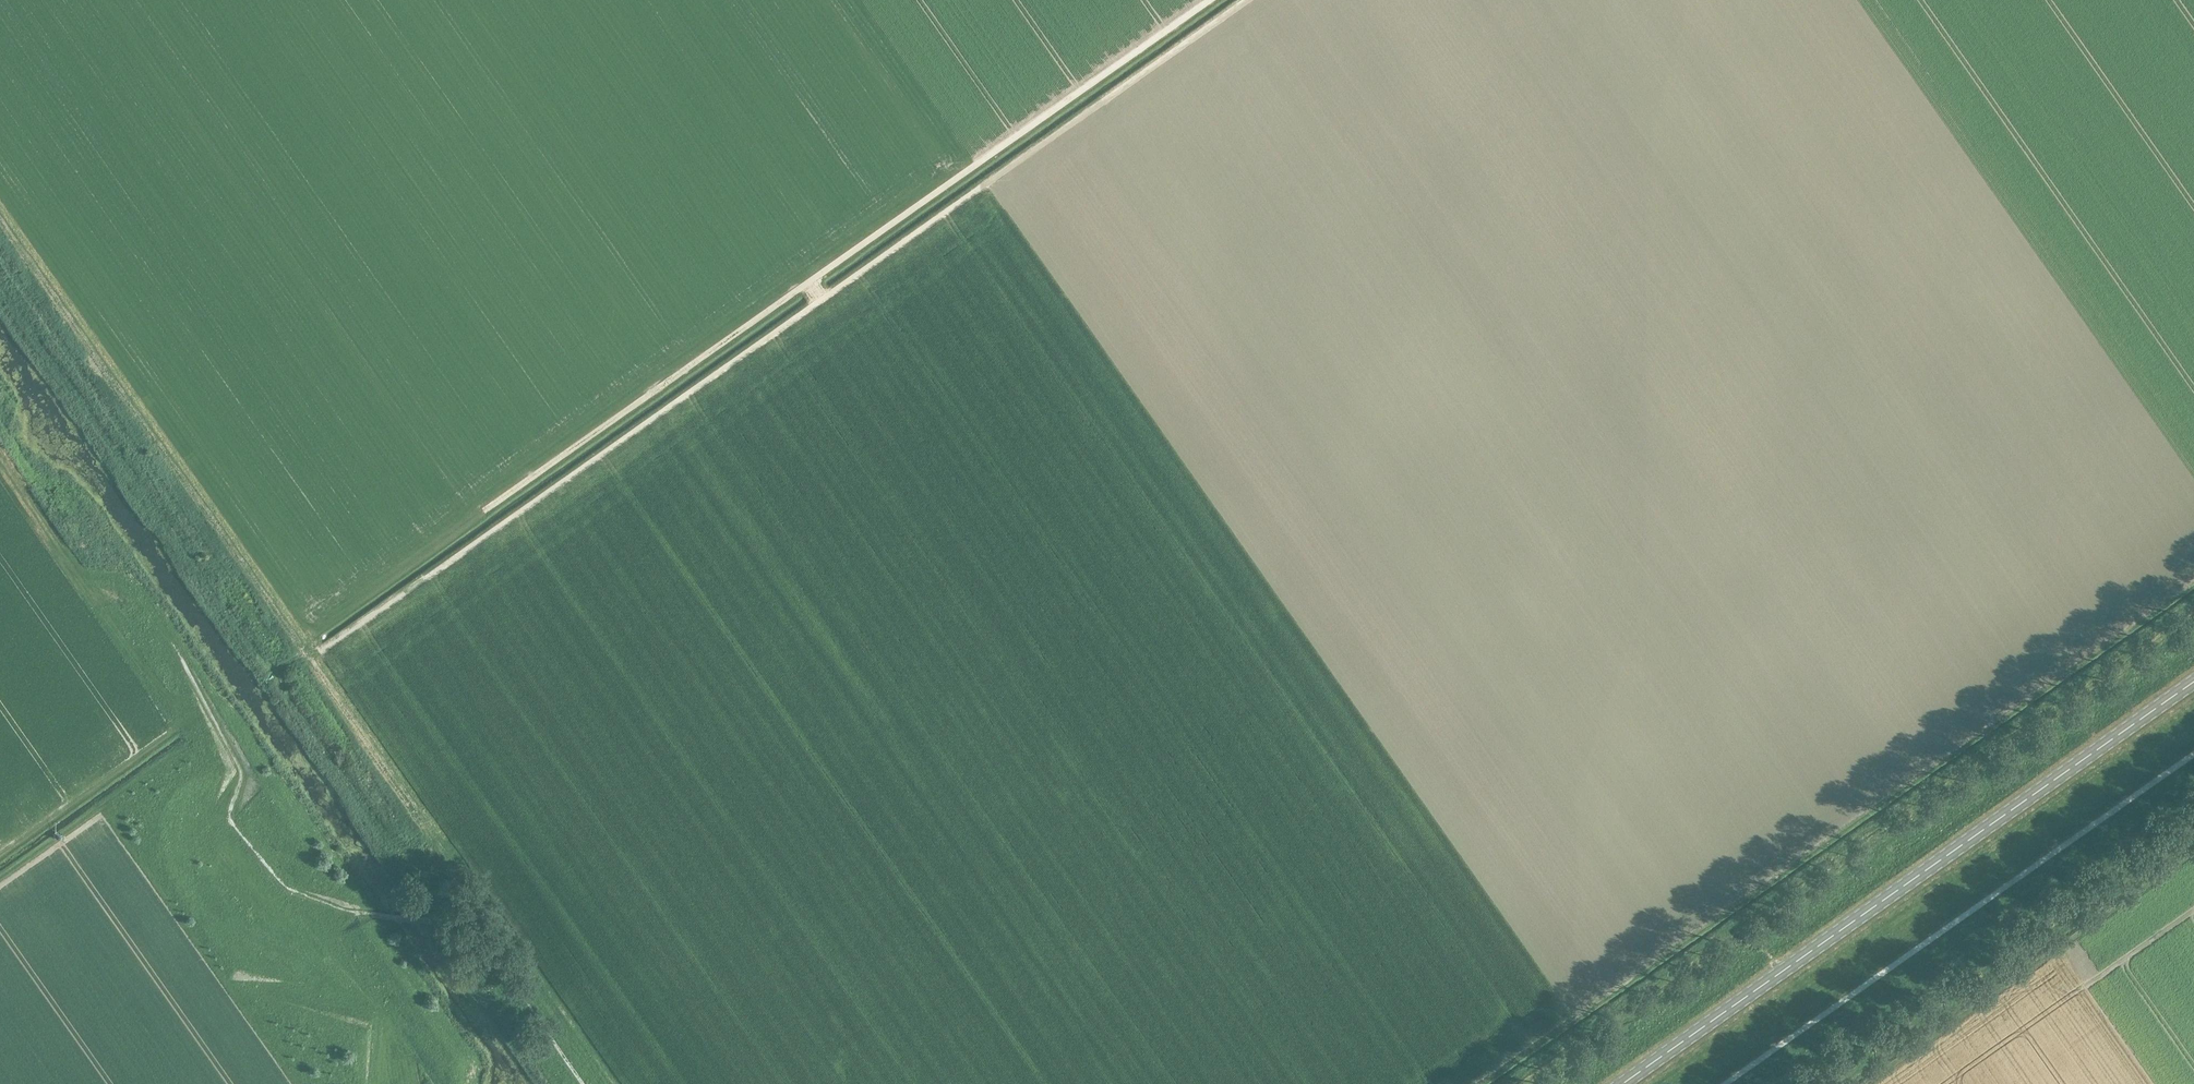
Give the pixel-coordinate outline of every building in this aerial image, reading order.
[(1764,931),(1760,924),(1745,934),(1750,941),(1764,931)]
